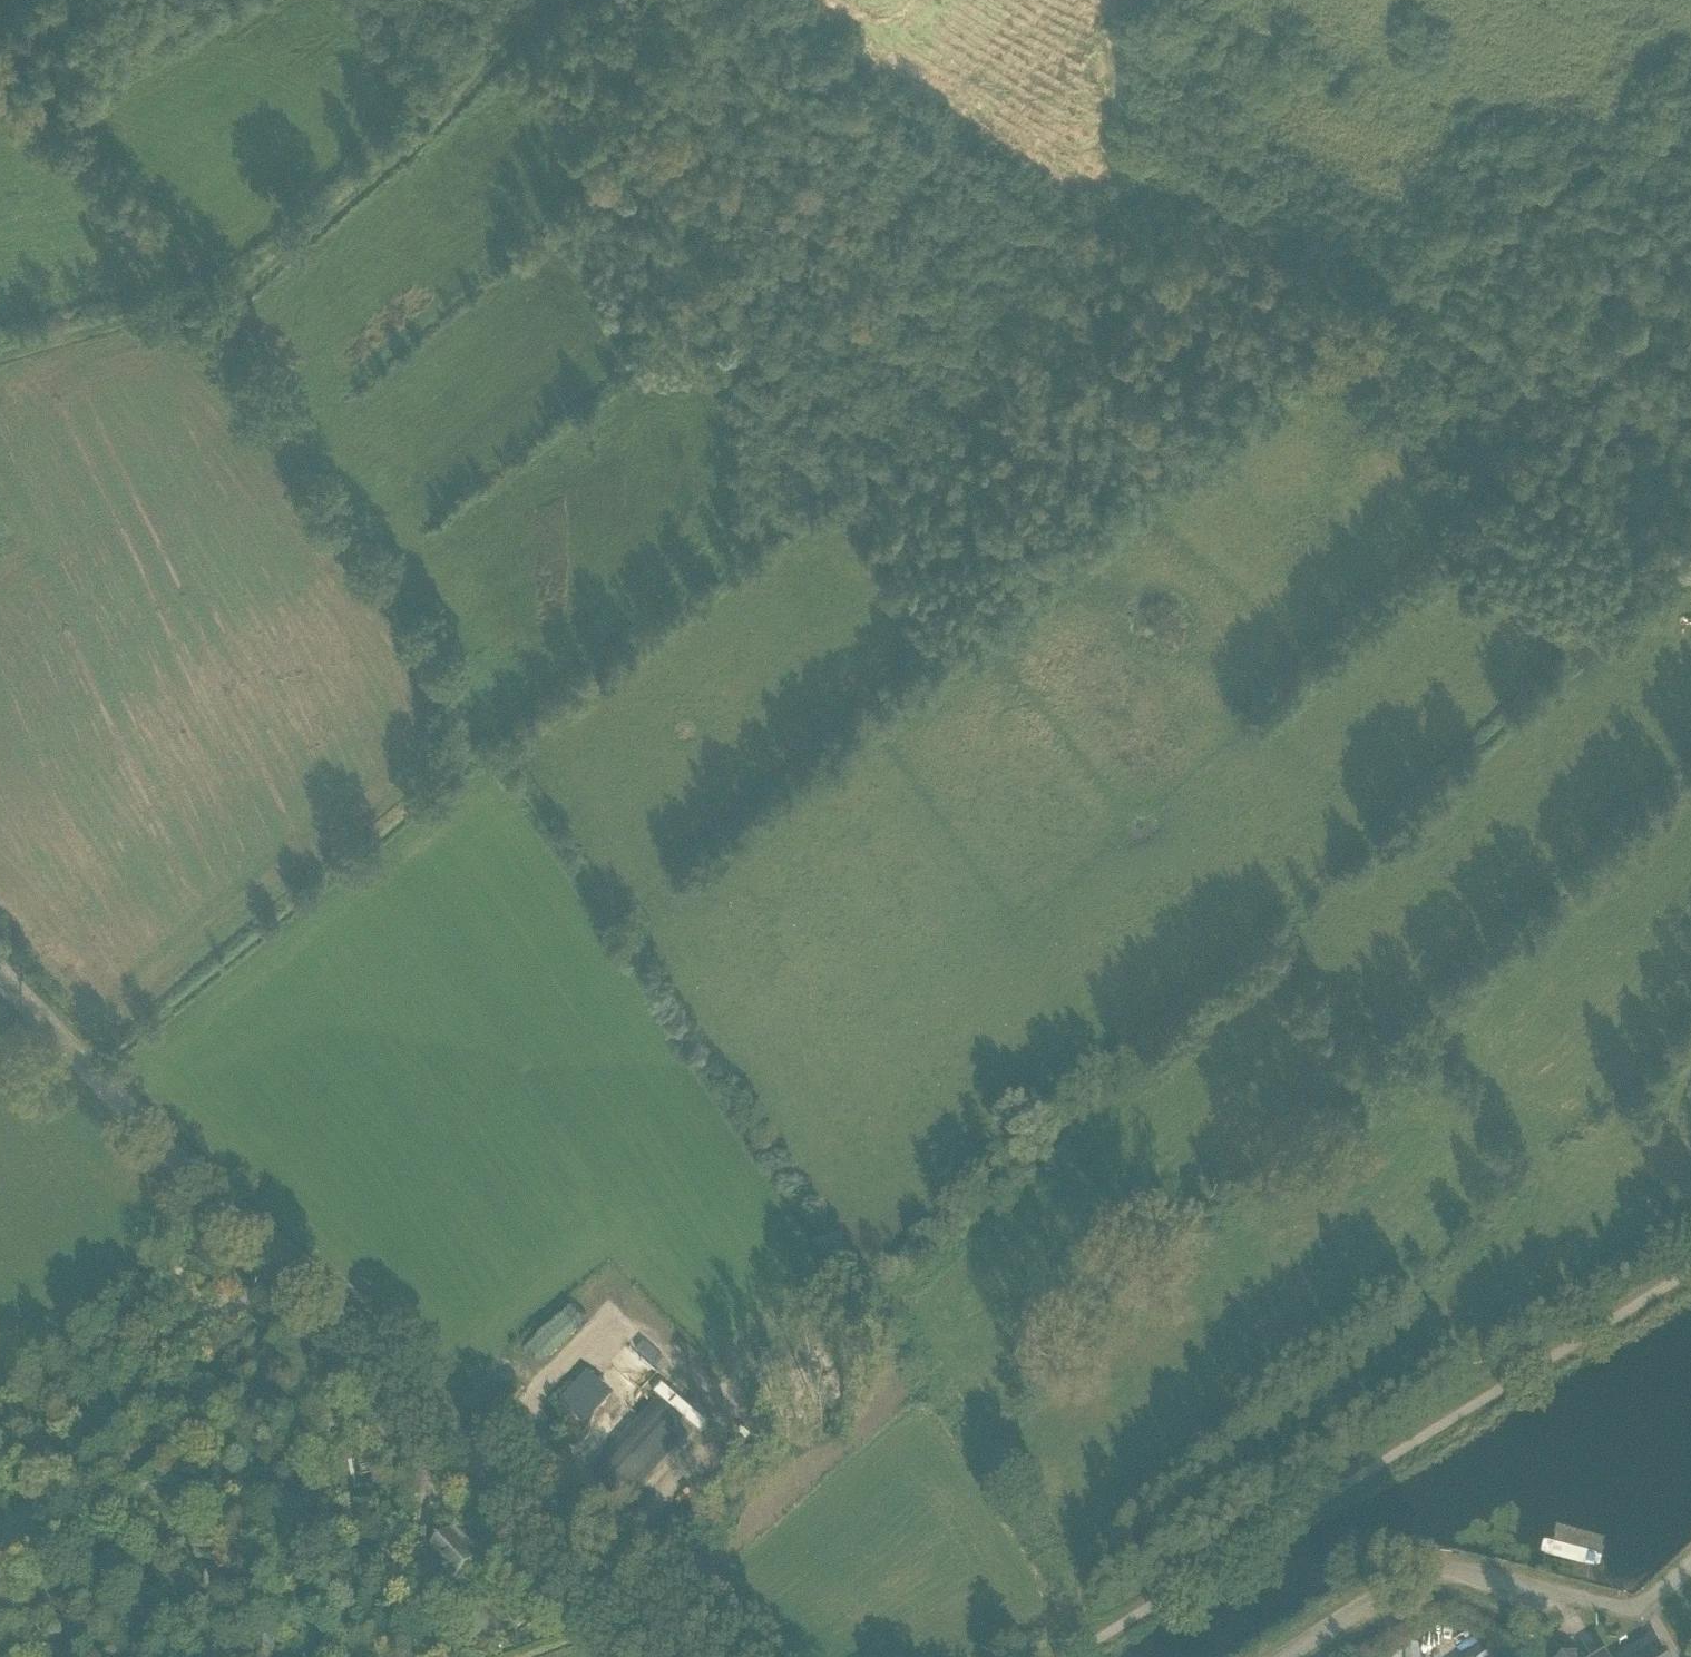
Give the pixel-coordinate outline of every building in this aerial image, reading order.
[(600,1477),(621,1495),(646,1468),(625,1449),(600,1477)] [(413,1569),(439,1597),(481,1557),(455,1529),(413,1569)] [(1655,1644),(1633,1656),(1663,1656),(1655,1644)] [(1499,1645),(1482,1656),(1507,1656),(1499,1645)]
